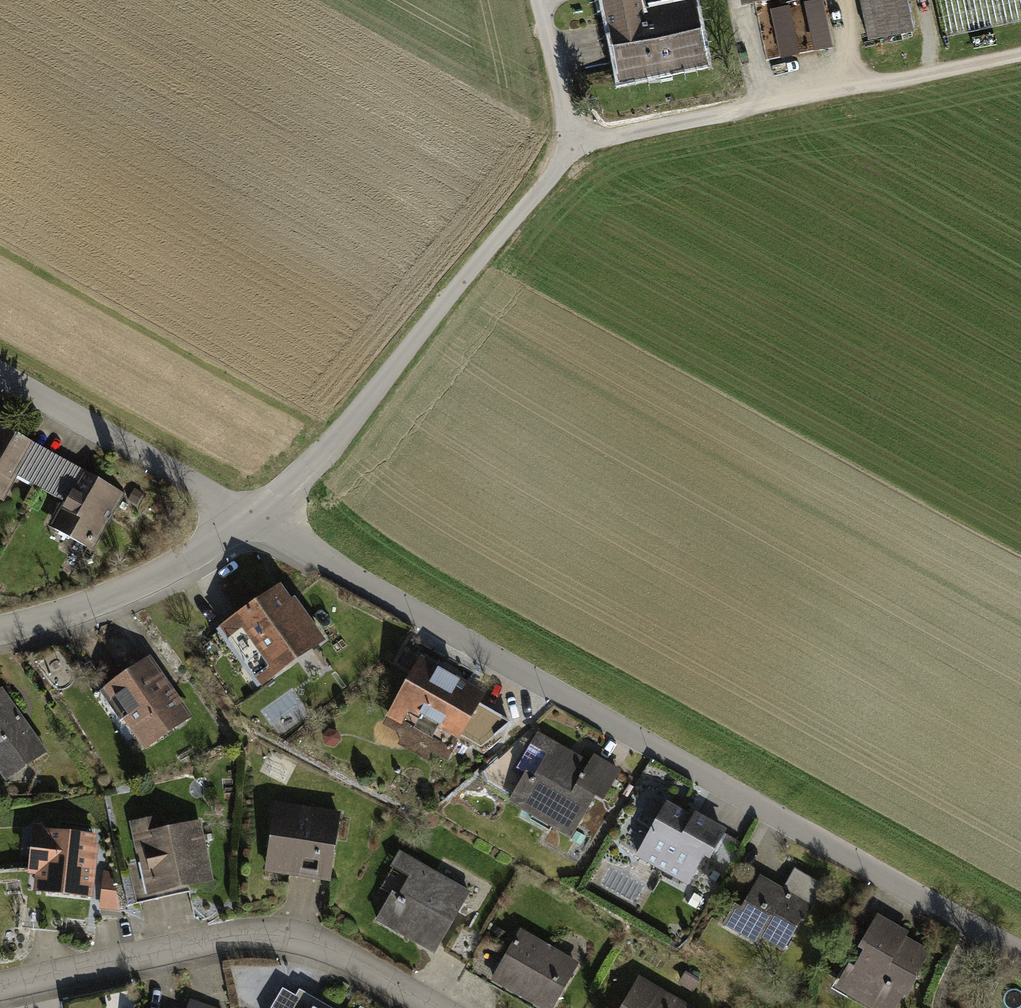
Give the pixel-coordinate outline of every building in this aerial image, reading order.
[(620,74),(705,58),(694,4),(637,15),(634,0),(605,0),(620,74)] [(775,5),(781,55),(835,49),(829,0),(816,0),(775,5)] [(867,39),(909,31),(903,0),(860,0),(867,39)] [(1020,21),(1020,0),(945,0),(951,35),(1020,21)] [(2,495),(30,445),(0,428),(0,494),(2,495)] [(38,456),(25,480),(56,498),(70,473),(38,456)] [(84,473),(55,523),(92,544),(121,495),(84,473)] [(287,583),(223,625),(264,687),(328,645),(287,583)] [(197,714),(157,653),(100,691),(141,752),(197,714)] [(426,653),(384,720),(442,757),(484,689),(426,653)] [(0,690),(0,762),(13,779),(48,752),(0,690)] [(551,739),(520,805),(571,829),(585,800),(599,807),(616,771),(551,739)] [(666,804),(641,846),(695,878),(720,836),(666,804)] [(276,805),(270,870),(331,876),(338,811),(276,805)] [(160,813),(127,822),(146,902),(219,884),(203,821),(165,830),(160,813)] [(101,837),(40,831),(33,900),(94,906),(101,837)] [(418,856),(384,911),(442,946),(476,891),(418,856)] [(776,873),(751,914),(805,946),(830,904),(776,873)] [(854,980),(907,1007),(912,1007),(946,945),(890,914),(854,980)] [(520,930),(495,972),(549,1003),(573,961),(520,930)] [(621,1007),(701,1007),(702,1006),(641,972),(621,1007)] [(269,1007),(334,1007),(284,981),(269,1007)]
